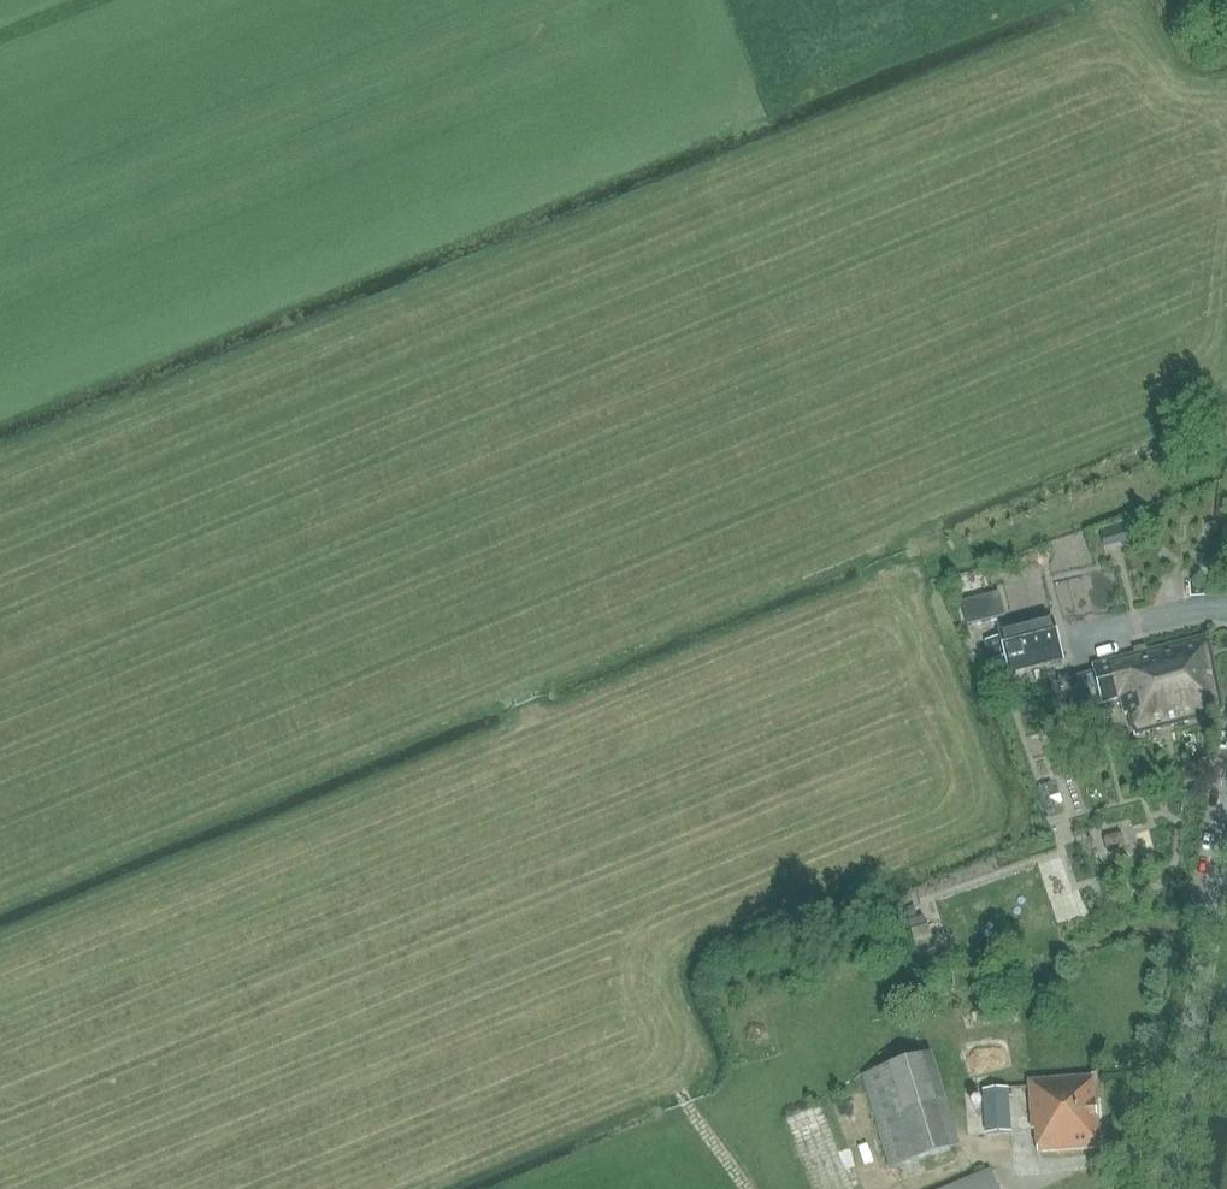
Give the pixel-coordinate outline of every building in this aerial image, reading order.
[(961,603),(968,627),(1005,617),(999,593),(961,603)] [(976,659),(989,656),(985,634),(972,636),(976,659)] [(990,648),(1001,688),(1052,675),(1042,635),(990,648)] [(1093,666),(1094,672),(1074,677),(1081,706),(1102,700),(1102,704),(1121,700),(1124,716),(1130,714),(1137,736),(1215,716),(1221,714),(1223,711),(1224,708),(1224,705),(1210,636),(1093,666)] [(1110,830),(1092,830),(1092,847),(1111,846),(1110,830)] [(920,940),(933,938),(929,919),(917,921),(920,940)] [(961,1070),(988,1063),(982,1042),(956,1049),(961,1070)] [(918,1159),(961,1146),(942,1084),(934,1053),(924,1056),(889,1066),(861,1074),(889,1168),(918,1159)] [(987,1133),(1011,1131),(1008,1082),(997,1083),(996,1073),(982,1074),(987,1133)] [(1037,1153),(1101,1148),(1096,1076),(1029,1080),(1031,1130),(1036,1130),(1037,1153)] [(805,1103),(778,1115),(811,1188),(843,1188),(805,1103)] [(991,1169),(943,1188),(999,1188),(991,1169)]
